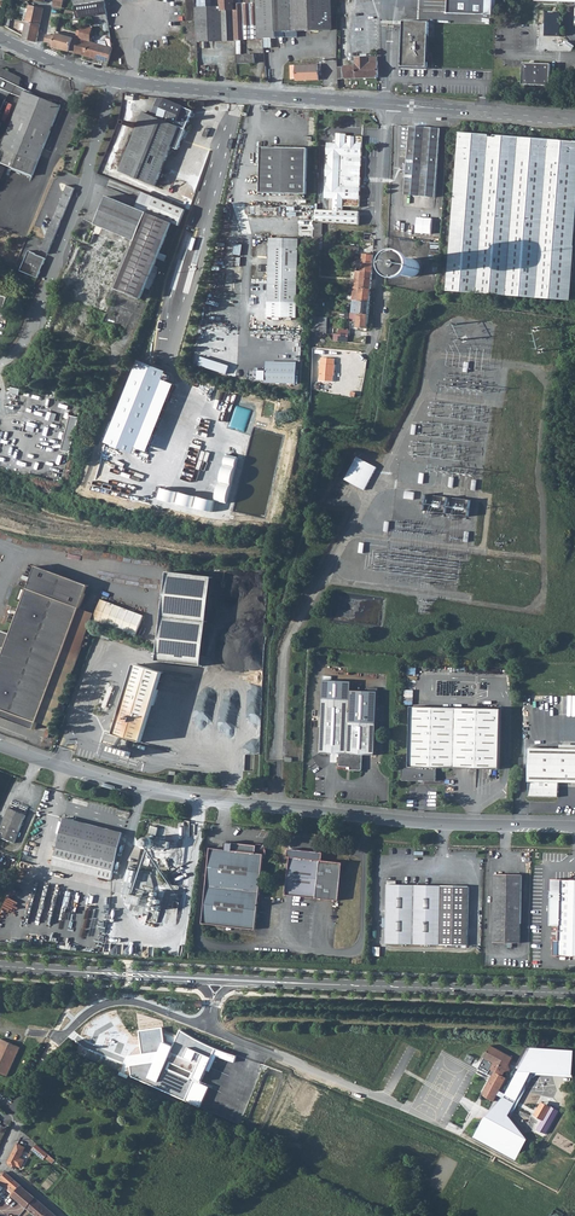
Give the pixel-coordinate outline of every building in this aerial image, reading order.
[(78,18),(87,17),(88,17),(95,16),(108,14),(107,4),(106,0),(75,0),(78,18)] [(196,8),(196,0),(187,0),(188,11),(188,22),(197,22),(196,8)] [(196,8),(197,22),(198,41),(211,41),(259,39),(258,28),(257,4),(257,0),(252,0),(252,4),(235,4),(235,0),(199,0),(199,8),(196,8)] [(257,4),(258,28),(259,39),(264,39),(276,39),(276,33),(293,32),(291,0),(257,0),(257,4)] [(293,32),(330,31),(329,0),(291,0),(293,32)] [(447,11),(491,15),(492,0),(447,0),(447,11)] [(24,36),(24,39),(37,41),(44,8),(31,5),(24,36)] [(108,14),(95,16),(97,26),(98,26),(109,24),(108,14)] [(403,22),(402,67),(427,68),(429,22),(403,22)] [(94,29),(84,26),(81,37),(80,40),(77,53),(84,55),(85,49),(89,50),(91,43),(94,29)] [(56,33),(54,40),(55,41),(54,47),(70,51),(74,38),(56,33)] [(74,38),(70,51),(75,53),(77,53),(80,40),(74,38)] [(85,49),(84,55),(103,61),(106,47),(91,43),(89,50),(85,49)] [(106,47),(103,61),(109,62),(112,49),(107,47),(106,47)] [(255,55),(237,55),(238,63),(255,63),(255,55)] [(356,66),(344,67),(345,79),(378,78),(378,57),(356,58),(356,66)] [(523,64),(522,85),(549,86),(550,65),(523,64)] [(318,66),(292,67),(292,79),(297,79),(297,81),(319,80),(318,66)] [(5,101),(8,93),(22,99),(0,156),(0,164),(34,177),(54,124),(61,106),(24,92),(25,90),(17,86),(20,79),(1,68),(0,70),(0,99),(5,101)] [(121,173),(145,182),(155,187),(165,163),(172,148),(178,150),(183,139),(183,138),(194,111),(166,99),(158,117),(146,112),(121,173)] [(411,128),(405,197),(435,199),(439,152),(441,131),(411,128)] [(328,184),(352,177),(357,176),(358,165),(362,165),(362,159),(361,159),(361,156),(362,156),(363,136),(348,135),(348,133),(338,132),(337,142),(328,141),(327,154),(330,154),(329,164),(327,163),(326,176),(329,176),(328,184)] [(574,195),(574,143),(460,134),(457,169),(448,292),(567,301),(569,269),(574,195)] [(233,162),(242,164),(246,146),(237,144),(233,162)] [(308,148),(262,147),(261,193),(307,194),(308,148)] [(352,206),(360,207),(361,187),(360,187),(360,184),(361,184),(361,177),(357,177),(357,176),(352,177),(352,206)] [(322,221),(324,222),(334,223),(342,224),(351,225),(351,224),(352,211),(344,210),(344,206),(352,206),(352,177),(328,184),(328,185),(326,185),(325,197),(331,198),(335,198),(334,209),(330,209),(323,208),(322,221)] [(41,253),(48,255),(50,251),(54,242),(76,189),(68,186),(46,241),(41,253)] [(60,281),(72,286),(69,291),(66,298),(69,300),(106,315),(103,322),(112,326),(124,331),(125,331),(126,329),(127,326),(138,299),(139,298),(141,300),(146,289),(151,275),(152,273),(158,259),(166,263),(168,256),(161,253),(170,230),(173,223),(180,226),(186,211),(155,199),(149,214),(108,197),(97,225),(81,264),(77,272),(65,268),(60,281)] [(351,224),(351,225),(359,225),(360,211),(352,211),(351,224)] [(433,234),(434,218),(418,217),(417,233),(433,234)] [(315,233),(323,233),(324,222),(322,221),(316,221),(315,233)] [(301,238),(271,237),(268,317),(298,318),(301,238)] [(351,256),(359,257),(360,248),(352,247),(351,256)] [(21,272),(38,279),(46,259),(36,255),(36,254),(29,251),(21,272)] [(367,329),(369,315),(371,302),(370,302),(373,268),(373,256),(364,255),(359,301),(358,314),(357,328),(361,329),(367,329)] [(404,262),(402,266),(402,270),(404,273),(406,276),(408,277),(411,277),(414,277),(417,276),(419,274),(420,271),(421,267),(419,263),(418,261),(415,259),(412,259),(409,259),(406,260),(404,262)] [(146,289),(150,290),(157,274),(152,273),(151,275),(146,289)] [(0,295),(0,309),(5,311),(7,305),(9,298),(0,295)] [(312,332),(327,333),(327,330),(329,319),(313,317),(312,332)] [(336,358),(322,357),(322,363),(321,363),(321,374),(321,375),(321,381),(335,381),(335,375),(336,375),(336,364),(335,364),(336,358)] [(111,428),(139,439),(166,372),(138,361),(126,392),(111,428)] [(298,383),(298,361),(267,361),(267,383),(298,383)] [(267,379),(267,370),(253,370),(252,378),(267,379)] [(21,389),(12,387),(11,393),(19,395),(21,389)] [(70,415),(62,451),(71,453),(79,418),(70,415)] [(189,483),(218,490),(229,446),(200,438),(189,483)] [(377,467),(356,456),(344,479),(365,490),(377,467)] [(415,492),(405,490),(404,498),(414,500),(415,492)] [(426,495),(425,511),(470,515),(471,499),(426,495)] [(0,633),(0,717),(35,730),(37,723),(51,728),(93,614),(79,609),(87,586),(35,567),(11,635),(1,631),(0,633)] [(213,577),(168,572),(158,661),(203,666),(213,577)] [(165,673),(137,665),(117,734),(144,743),(165,673)] [(375,754),(377,700),(368,700),(351,699),(351,681),(324,680),(321,752),(340,752),(339,764),(341,765),(350,766),(350,769),(360,770),(362,768),(363,754),(375,754)] [(543,700),(574,703),(574,698),(571,697),(571,696),(544,694),(543,700)] [(402,762),(402,779),(403,781),(438,781),(438,768),(500,769),(501,709),(411,707),(409,762),(402,762)] [(129,740),(108,734),(105,741),(127,747),(129,740)] [(133,751),(113,746),(111,752),(131,758),(133,751)] [(528,796),(558,797),(558,782),(574,783),(574,750),(529,748),(528,796)] [(16,843),(29,816),(12,808),(0,834),(0,835),(0,836),(16,843)] [(125,833),(66,818),(56,859),(96,870),(95,875),(113,880),(125,833)] [(160,828),(153,827),(151,834),(158,836),(160,828)] [(211,848),(210,855),(202,924),(255,930),(263,855),(265,856),(266,850),(262,845),(257,844),(257,846),(234,843),(233,851),(224,850),(211,848)] [(286,895),(339,901),(343,864),(323,862),(324,854),(288,849),(287,857),(290,858),(286,895)] [(96,870),(56,859),(54,865),(95,875),(96,870)] [(131,893),(137,870),(129,868),(123,891),(131,893)] [(495,874),(495,943),(521,943),(522,875),(495,874)] [(553,925),(560,925),(560,940),(554,940),(554,956),(574,956),(574,880),(553,880),(553,925)] [(387,944),(413,945),(441,945),(469,946),(469,887),(442,886),(414,886),(388,886),(387,944)] [(20,1047),(1,1038),(0,1041),(0,1069),(1,1070),(8,1076),(20,1047)] [(492,1076),(482,1095),(494,1102),(506,1078),(503,1076),(505,1072),(509,1071),(507,1065),(508,1064),(509,1065),(513,1057),(491,1046),(478,1069),(492,1076)] [(485,1117),(474,1137),(517,1160),(528,1139),(511,1117),(534,1074),(574,1077),(574,1054),(574,1050),(531,1047),(505,1095),(485,1117)] [(542,1102),(535,1116),(543,1121),(551,1107),(542,1102)] [(543,1121),(538,1130),(546,1134),(548,1131),(551,1125),(559,1111),(551,1107),(543,1121)] [(9,1164),(15,1169),(17,1165),(20,1158),(26,1148),(17,1144),(9,1161),(9,1164)] [(36,1144),(31,1149),(37,1154),(41,1148),(36,1144)] [(41,1148),(37,1154),(43,1159),(47,1153),(41,1148)] [(20,1158),(17,1165),(21,1167),(25,1160),(20,1158)] [(0,1176),(0,1183),(3,1185),(6,1182),(9,1184),(14,1179),(5,1172),(2,1173),(0,1176)] [(525,1195),(528,1187),(520,1184),(517,1192),(525,1195)] [(17,1191),(13,1196),(27,1208),(35,1198),(21,1186),(17,1191)] [(560,1195),(568,1199),(572,1190),(564,1186),(560,1195)] [(27,1208),(37,1215),(57,1215),(51,1212),(35,1198),(27,1208)] [(449,1215),(453,1207),(445,1203),(441,1211),(449,1215)]
